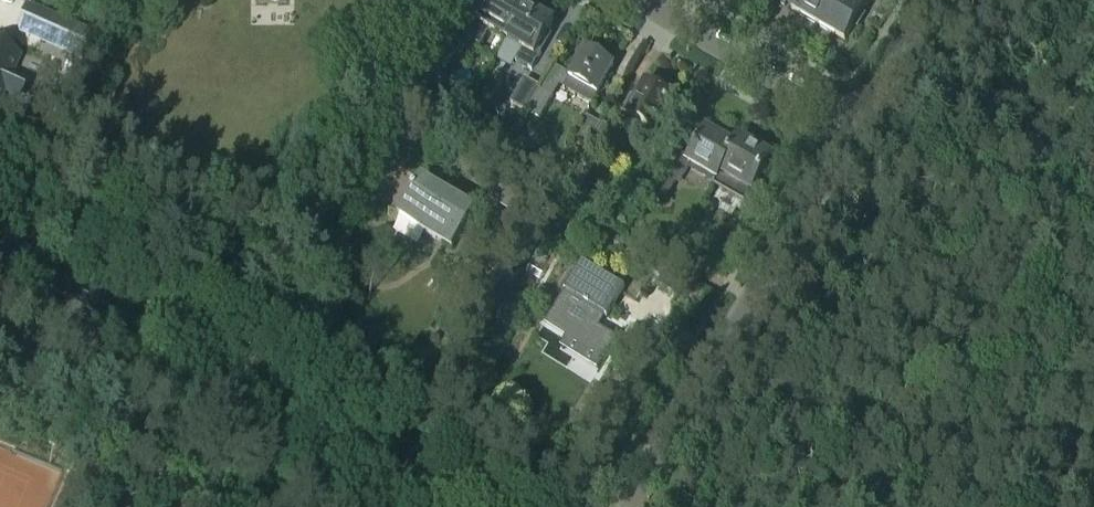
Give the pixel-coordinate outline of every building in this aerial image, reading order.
[(525,4),(517,0),(490,0),(480,17),(475,14),(463,35),(481,45),(489,31),(504,39),(525,4)] [(791,9),(817,24),(831,0),(796,0),(791,9)] [(817,24),(845,40),(861,12),(862,12),(869,0),(831,0),(817,24)] [(531,70),(541,53),(537,51),(554,21),(525,4),(504,39),(522,49),(515,61),(531,70)] [(59,18),(47,46),(79,59),(91,32),(59,18)] [(448,69),(462,43),(445,33),(430,58),(448,69)] [(591,105),(613,65),(585,49),(570,76),(555,67),(541,91),(539,90),(526,112),(540,120),(559,87),(591,105)] [(8,71),(0,66),(0,87),(8,71)] [(539,88),(526,80),(511,105),(524,113),(539,88)] [(657,134),(676,102),(645,84),(626,116),(657,134)] [(584,154),(601,124),(587,116),(573,140),(576,142),(572,148),(584,154)] [(596,164),(615,131),(603,124),(584,157),(596,164)] [(725,142),(706,130),(687,162),(671,153),(649,191),(666,201),(676,184),(679,186),(692,165),(715,179),(722,168),(739,139),(730,134),(725,142)] [(751,190),(771,157),(739,138),(739,139),(722,168),(715,179),(717,180),(721,173),(751,190)] [(452,249),(474,211),(421,180),(399,218),(452,249)] [(554,227),(564,211),(557,207),(548,224),(554,227)] [(606,317),(624,288),(582,262),(565,291),(566,291),(545,324),(565,337),(565,338),(567,339),(571,331),(589,342),(605,316),(606,317)] [(500,298),(491,313),(504,320),(512,306),(500,298)]
